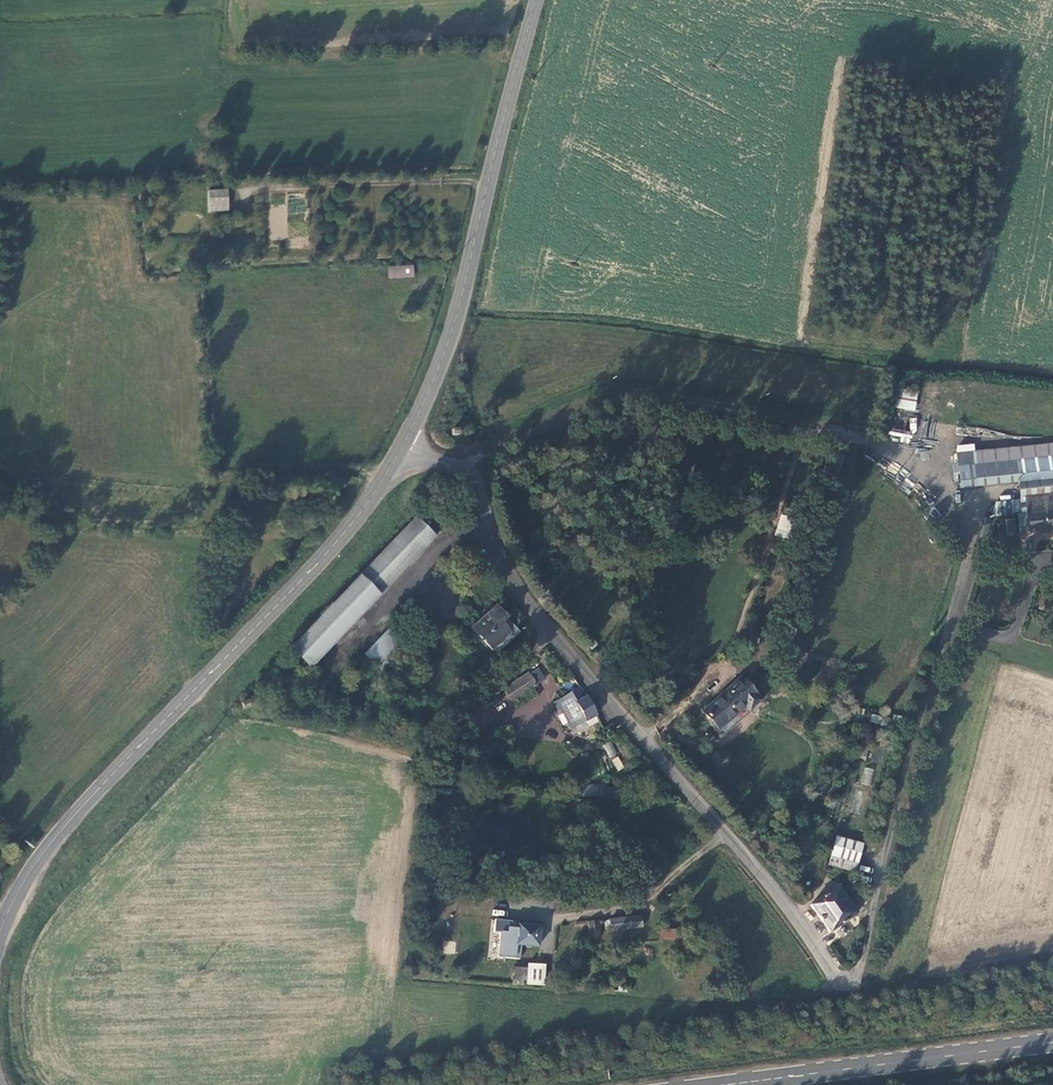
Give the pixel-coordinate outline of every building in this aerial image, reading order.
[(230,189),(210,190),(210,203),(230,202),(230,189)] [(210,203),(210,211),(231,210),(230,202),(210,203)] [(388,265),(388,277),(414,278),(414,265),(388,265)] [(917,400),(918,389),(902,387),(901,398),(917,400)] [(898,398),(896,407),(915,411),(917,402),(898,398)] [(973,454),(974,465),(975,467),(1018,462),(1052,458),(1052,445),(973,454)] [(1018,462),(1020,481),(1052,478),(1052,458),(1018,462)] [(1020,481),(1018,462),(975,467),(977,485),(1020,481)] [(975,467),(974,465),(960,466),(961,487),(977,485),(975,467)] [(1020,481),(1022,497),(1027,496),(1052,493),(1052,478),(1020,481)] [(1027,496),(1028,513),(1052,510),(1052,493),(1027,496)] [(999,503),(999,517),(1015,515),(1015,502),(999,503)] [(1028,513),(1019,514),(1022,532),(1052,530),(1052,510),(1028,513)] [(780,514),(774,536),(789,539),(795,518),(780,514)] [(311,665),(435,536),(416,517),(291,644),(311,665)] [(994,518),(994,536),(1016,536),(1017,518),(994,518)] [(1000,551),(994,550),(992,552),(992,554),(992,557),(995,558),(1000,559),(1002,555),(1000,551)] [(487,659),(518,631),(495,605),(471,626),(474,630),(467,637),(487,659)] [(381,668),(404,646),(389,629),(364,653),(381,668)] [(536,685),(530,673),(506,689),(513,701),(536,685)] [(718,729),(757,696),(739,676),(701,710),(718,729)] [(563,698),(556,701),(575,725),(584,721),(595,715),(585,696),(579,688),(563,698)] [(243,709),(249,706),(246,700),(241,702),(243,709)] [(575,725),(556,701),(553,702),(556,709),(559,708),(568,728),(575,725)] [(595,715),(584,721),(587,727),(597,723),(595,715)] [(892,720),(883,718),(882,725),(895,729),(897,719),(893,718),(892,720)] [(610,741),(602,745),(609,758),(617,754),(610,741)] [(611,760),(617,771),(624,767),(618,756),(611,760)] [(870,786),(875,770),(865,767),(860,783),(870,786)] [(583,795),(608,794),(607,785),(583,786),(583,795)] [(865,844),(838,837),(834,854),(860,861),(865,844)] [(821,876),(815,865),(809,870),(815,880),(821,876)] [(856,911),(838,886),(811,903),(830,931),(856,911)] [(856,900),(862,903),(864,893),(857,892),(856,900)] [(640,916),(609,918),(610,926),(610,928),(641,926),(640,916)] [(521,958),(522,944),(539,945),(541,925),(518,923),(518,927),(508,927),(509,920),(495,919),(494,931),(501,932),(499,956),(521,958)] [(599,934),(598,919),(587,921),(588,936),(599,934)] [(674,929),(661,929),(661,937),(674,938),(674,929)] [(443,940),(442,953),(455,954),(456,941),(443,940)] [(579,961),(580,950),(572,949),(571,960),(579,961)] [(546,964),(528,964),(528,968),(528,980),(527,983),(545,983),(546,964)] [(528,968),(513,967),(513,979),(528,980),(528,968)]
